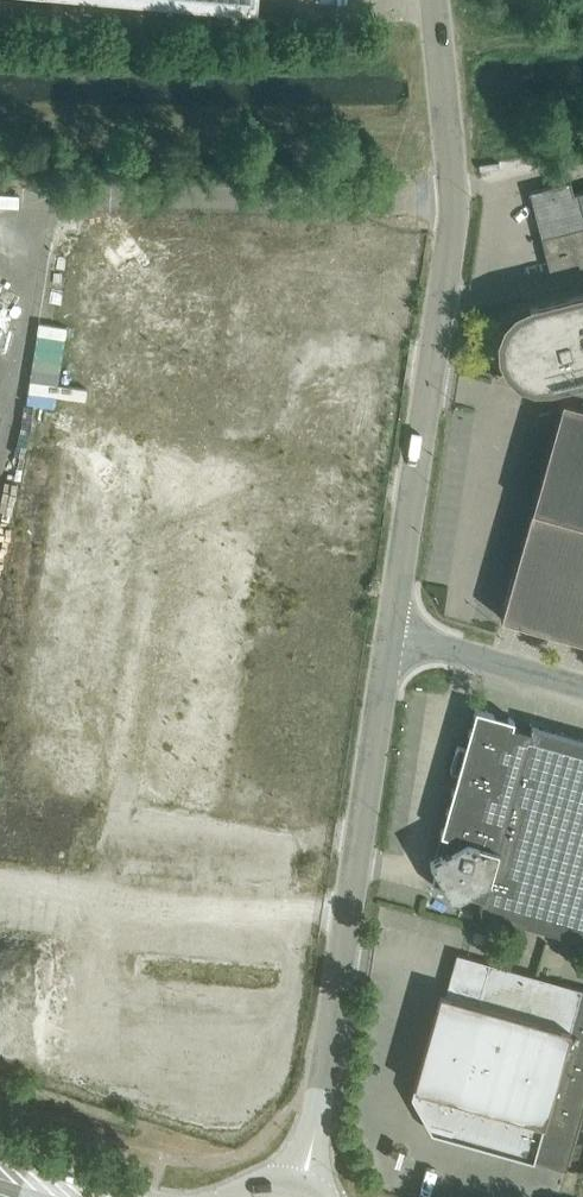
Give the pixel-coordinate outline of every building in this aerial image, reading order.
[(257,11),(258,0),(130,0),(257,11)] [(357,42),(356,30),(344,31),(345,43),(357,42)] [(582,227),(574,193),(570,180),(530,191),(551,273),(582,265),(582,227)] [(502,339),(503,352),(503,353),(503,354),(509,366),(510,367),(520,376),(519,376),(521,377),(521,376),(533,381),(533,382),(535,382),(535,381),(548,381),(568,376),(562,397),(532,507),(501,617),(507,618),(582,640),(582,403),(577,402),(582,382),(582,294),(530,307),(530,308),(518,313),(517,314),(508,324),(507,324),(507,325),(503,338),(502,337),(502,339)] [(532,724),(531,729),(513,724),(514,719),(476,708),(465,747),(460,746),(459,745),(454,754),(452,763),(451,772),(453,772),(453,771),(458,773),(441,832),(447,833),(442,852),(430,859),(436,871),(433,883),(445,886),(452,899),(465,892),(484,897),(480,909),(582,938),(582,738),(532,724)] [(582,1109),(582,989),(457,953),(446,993),(441,992),(414,1086),(426,1090),(421,1105),(426,1107),(433,1118),(431,1123),(452,1129),(450,1136),(566,1169),(582,1109)]
